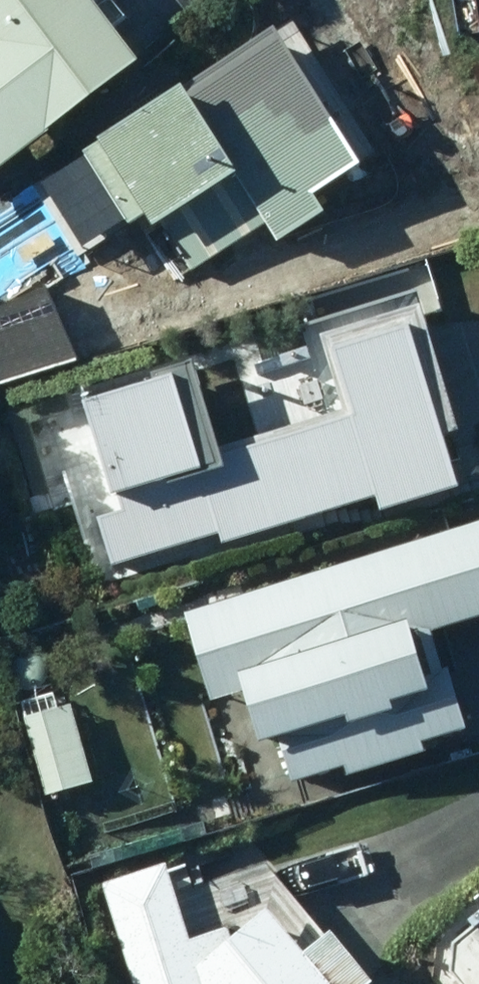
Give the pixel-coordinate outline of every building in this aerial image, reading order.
[(161,70),(119,11),(135,0),(0,0),(0,184),(161,70)] [(298,39),(101,158),(144,229),(164,216),(199,273),(282,223),(294,245),(338,219),(328,203),(378,173),(298,39)] [(82,246),(92,240),(60,186),(11,214),(43,269),(70,253),(78,268),(91,261),(82,246)] [(9,387),(83,360),(57,291),(0,312),(0,364),(9,387)] [(321,345),(367,520),(462,495),(416,320),(321,345)] [(0,412),(0,456),(29,448),(34,468),(116,444),(99,384),(0,412)] [(38,528),(0,536),(0,545),(13,610),(53,602),(38,528)] [(380,565),(329,580),(214,615),(236,688),(258,681),(276,736),(289,732),(303,776),(354,762),(472,728),(456,676),(445,679),(429,625),(478,610),(478,535),(380,565)] [(76,697),(26,711),(49,795),(99,781),(76,697)] [(146,983),(389,983),(354,942),(327,965),(289,919),(252,949),(247,935),(208,948),(179,864),(112,887),(146,983)] [(468,951),(465,978),(469,983),(478,983),(478,943),(468,951)]
